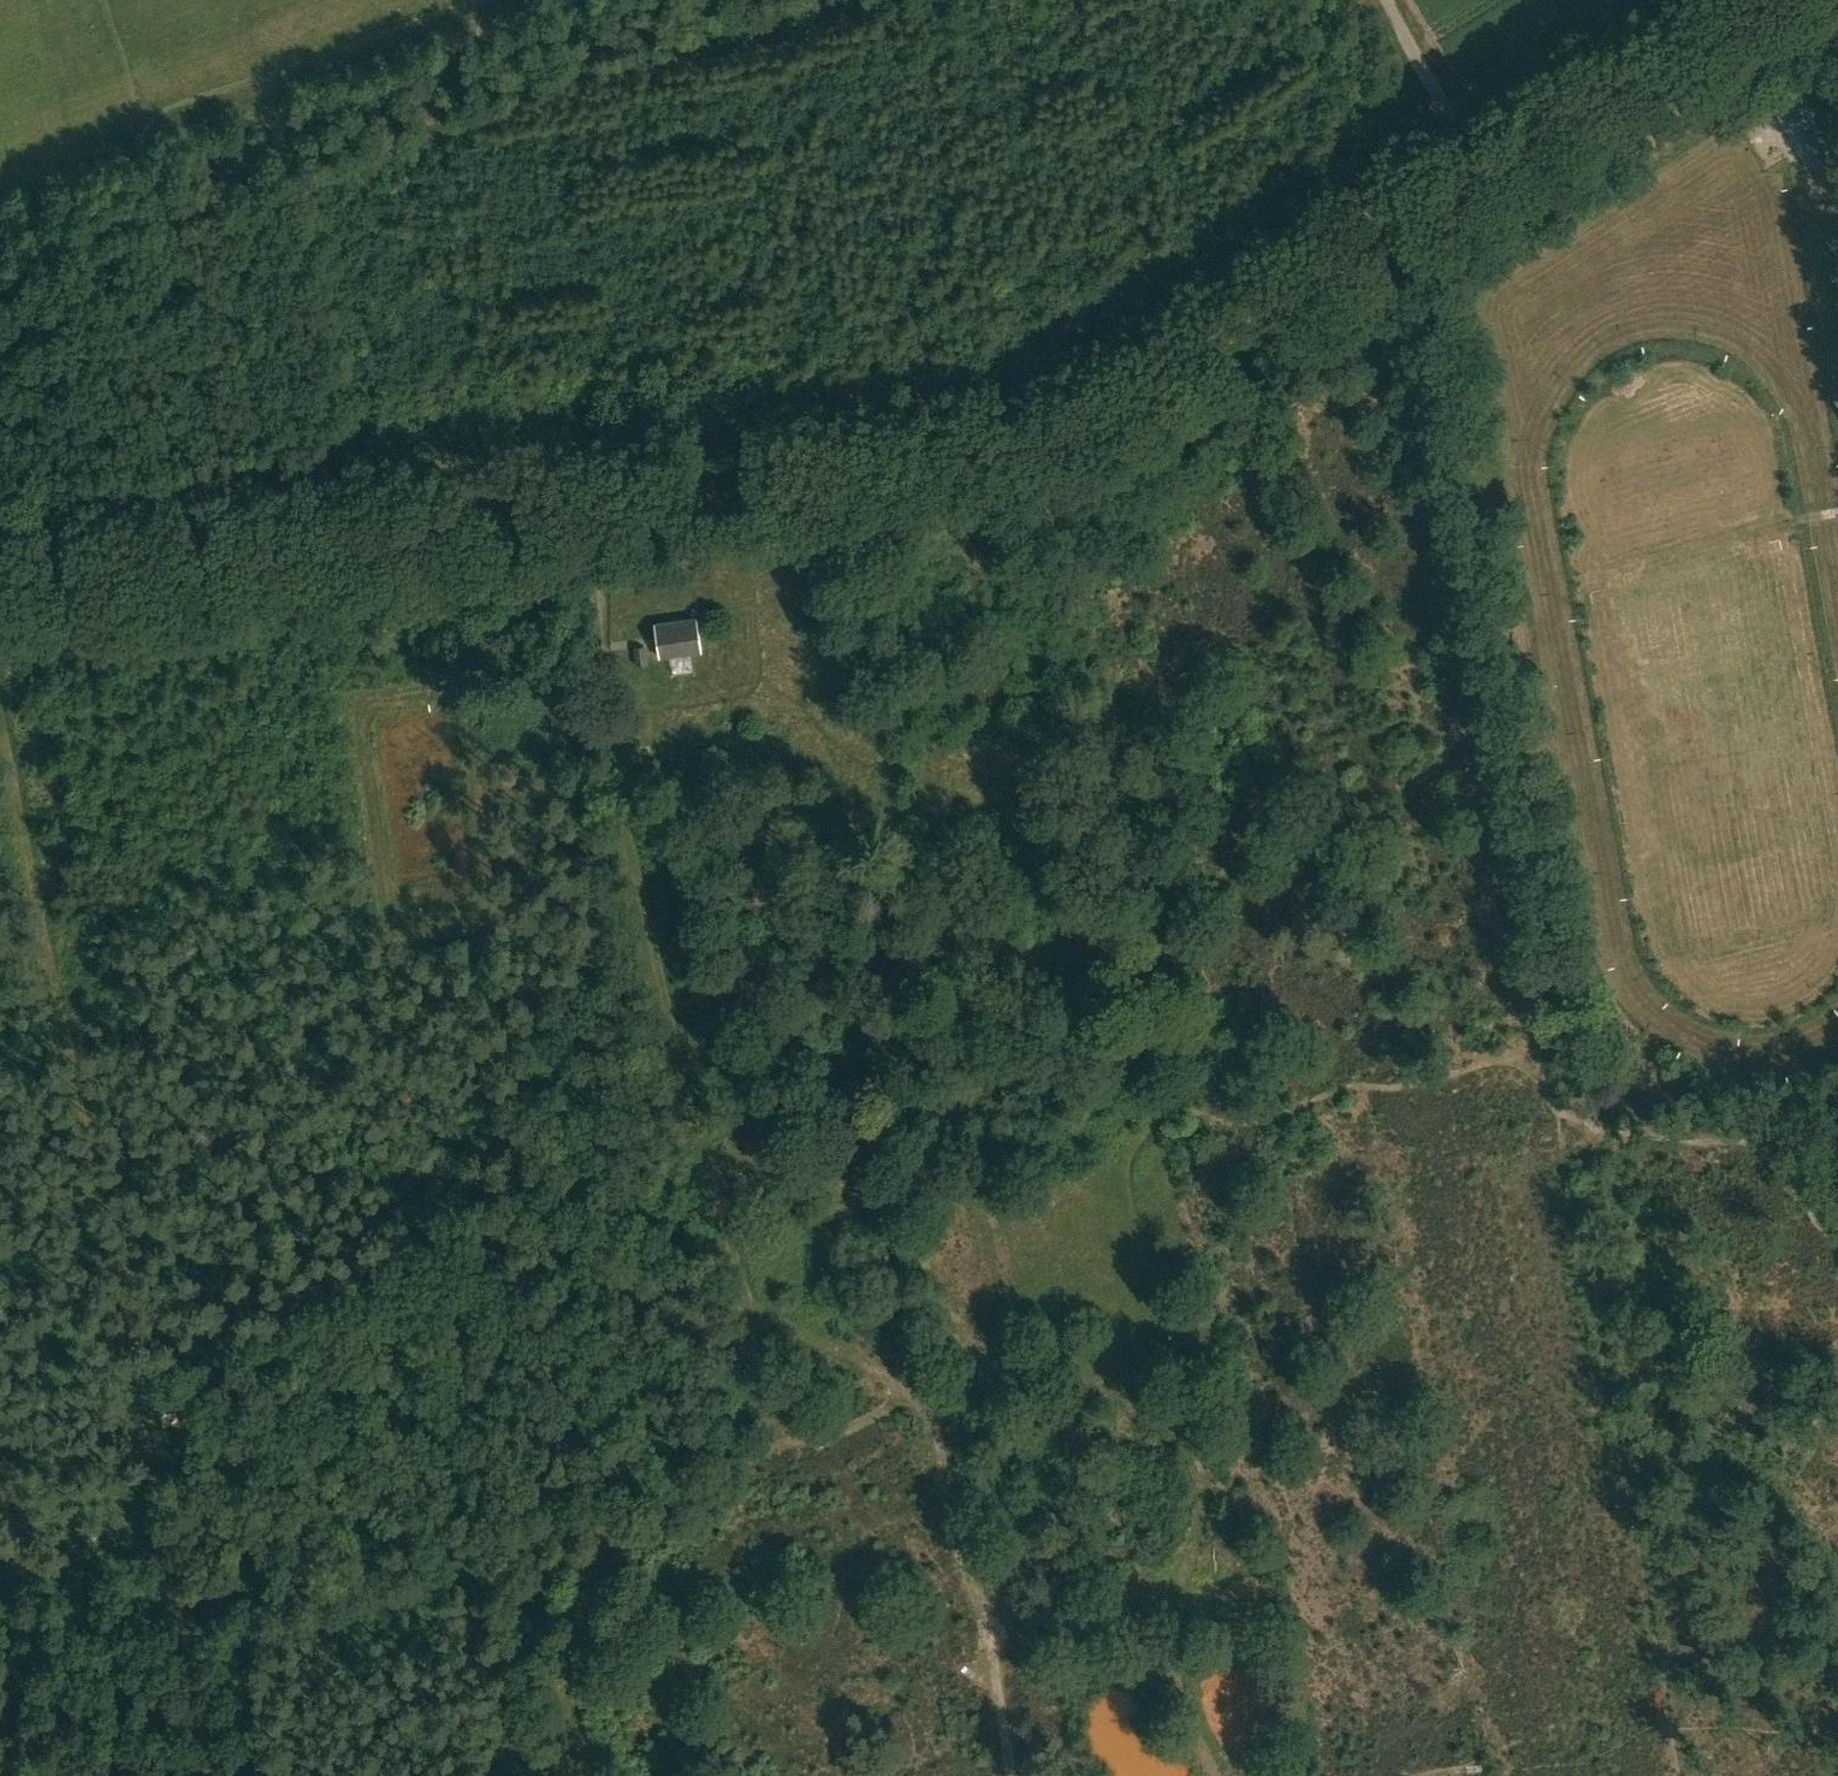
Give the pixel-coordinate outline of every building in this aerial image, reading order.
[(701,649),(697,616),(654,622),(659,655),(701,649)] [(645,644),(634,646),(636,664),(648,662),(645,644)]
